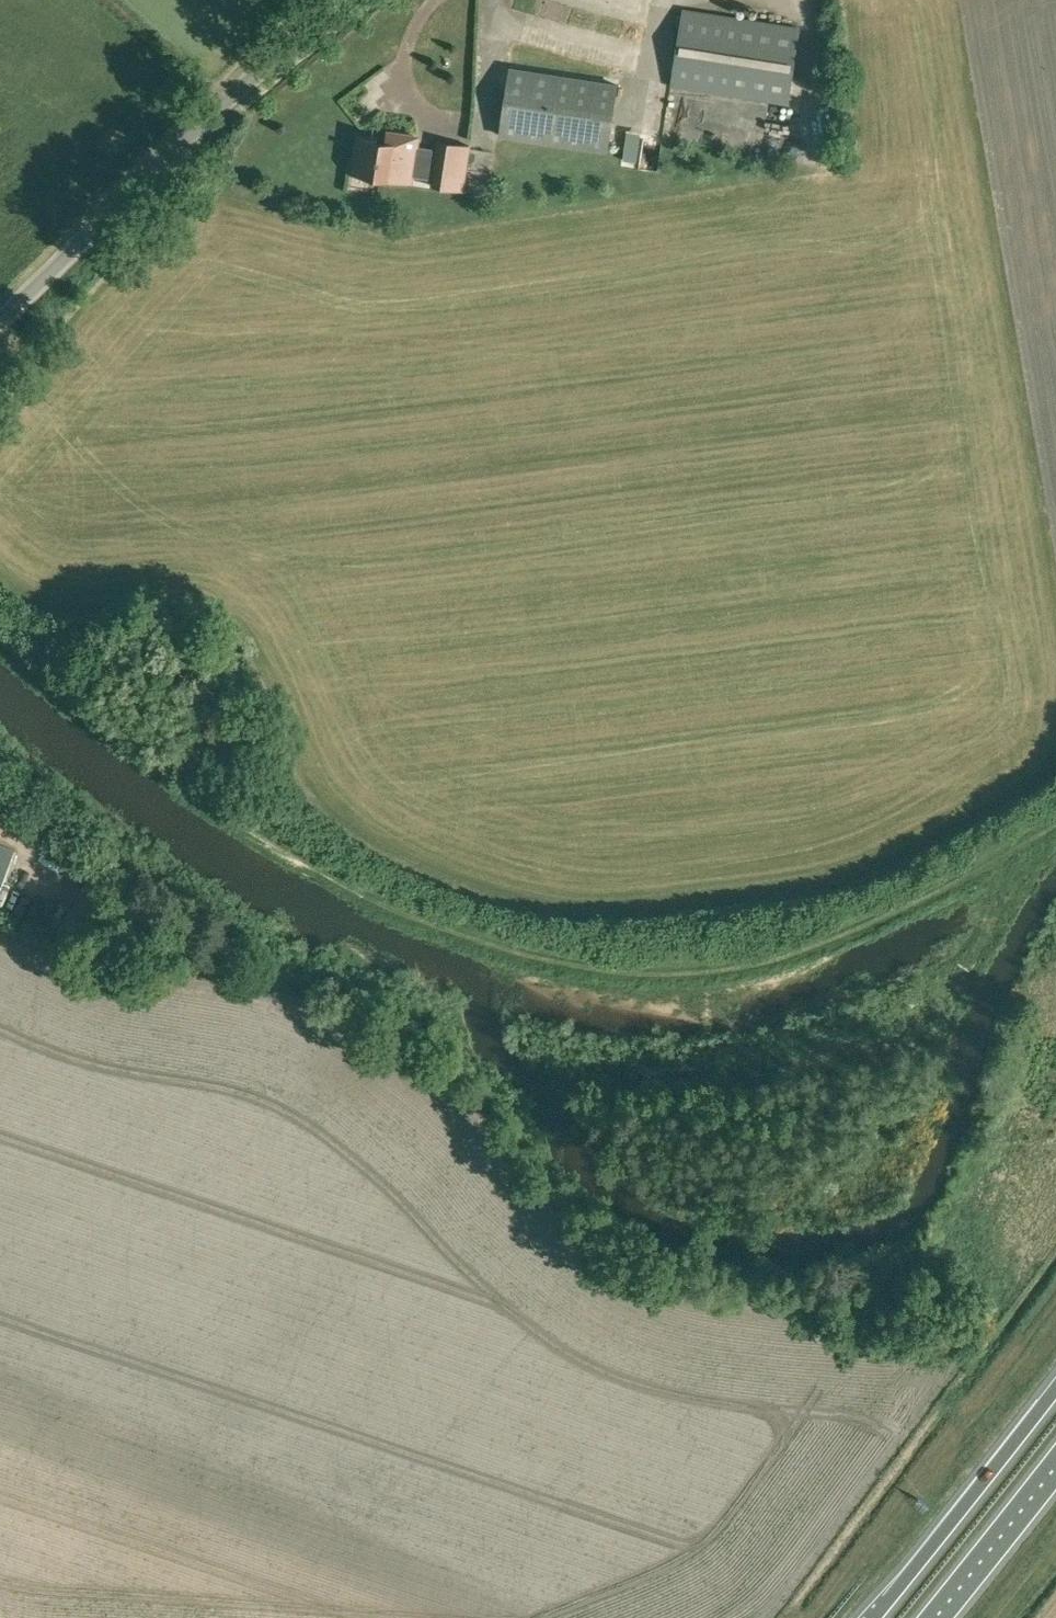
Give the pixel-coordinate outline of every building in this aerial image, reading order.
[(671,84),(768,99),(788,102),(800,28),(683,10),(671,84)] [(618,84),(510,68),(498,134),(607,151),(618,84)] [(791,137),(793,120),(778,118),(776,136),(791,137)] [(353,164),(352,174),(371,176),(388,179),(401,181),(410,182),(411,177),(418,137),(386,132),(385,142),(377,141),(377,139),(358,136),(353,164)] [(469,145),(439,140),(432,186),(462,191),(469,145)] [(30,856),(42,862),(43,862),(55,868),(64,849),(54,844),(59,834),(45,826),(30,856)] [(12,850),(0,844),(0,877),(12,850)]
